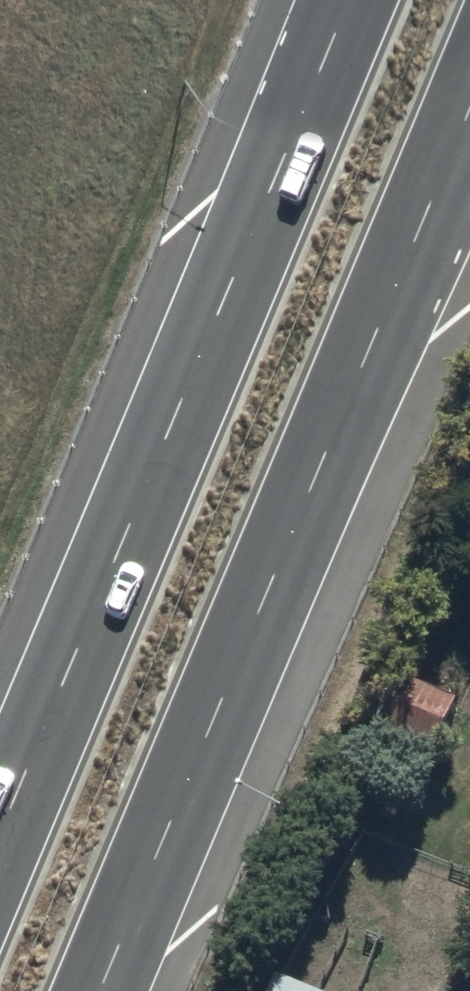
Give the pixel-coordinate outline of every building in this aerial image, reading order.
[(395,668),(370,726),(430,751),(455,693),(395,668)] [(276,973),(269,990),(323,990),(276,973)]
